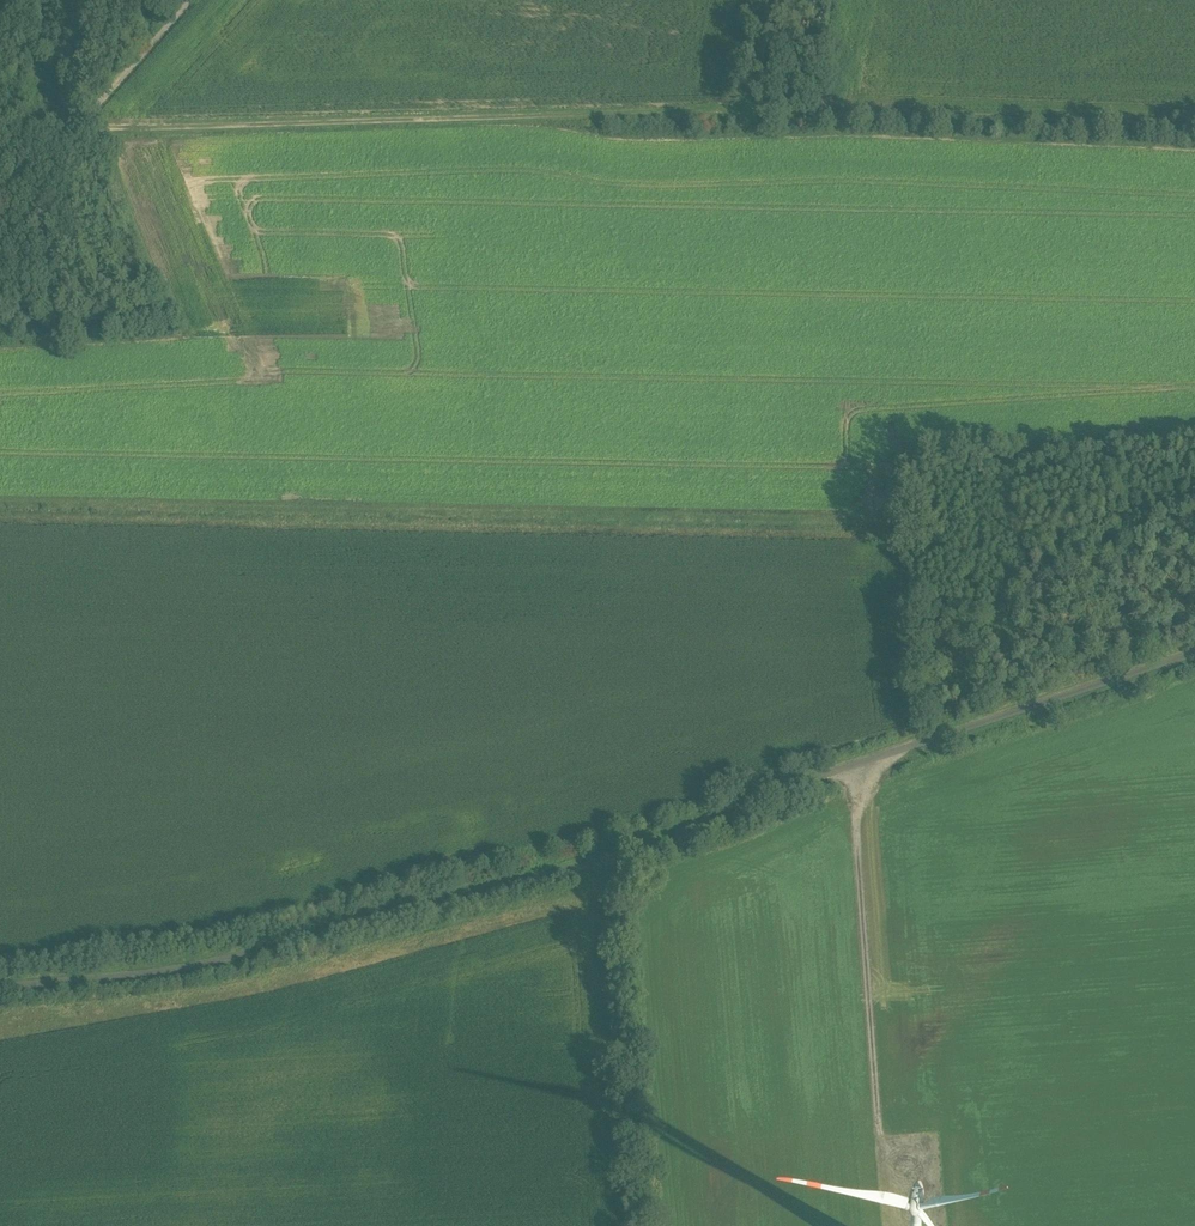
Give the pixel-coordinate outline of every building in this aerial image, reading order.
[(782,43),(792,44),(795,21),(786,20),(782,43)]
